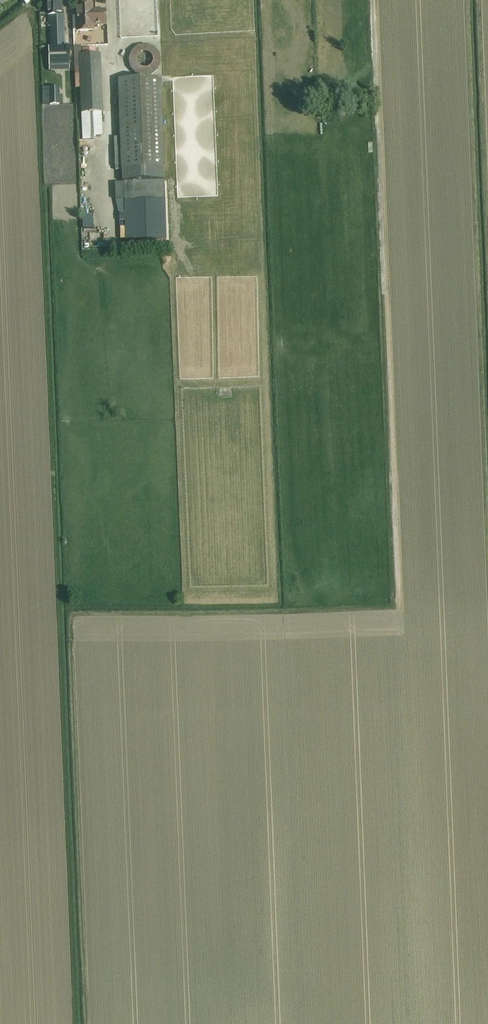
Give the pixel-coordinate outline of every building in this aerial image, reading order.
[(48,47),(49,66),(69,65),(69,46),(64,46),(63,3),(58,3),(58,0),(47,0),(47,15),(50,15),(51,47),(48,47)] [(76,4),(72,5),(72,9),(73,30),(77,30),(92,30),(92,24),(105,24),(104,10),(91,11),(91,4),(76,4)] [(83,54),(78,54),(80,87),(81,112),(82,140),(93,140),(95,136),(102,135),(101,111),(98,54),(95,54),(95,48),(83,49),(83,54)] [(118,79),(120,146),(114,146),(115,167),(121,167),(121,170),(164,168),(161,77),(118,79)] [(42,87),(43,104),(59,104),(59,86),(42,87)] [(163,180),(124,181),(125,200),(165,199),(165,180),(163,180)] [(119,221),(125,221),(126,241),(166,240),(165,199),(125,200),(125,212),(119,212),(119,221)] [(92,216),(82,216),(82,229),(92,228),(92,216)]
